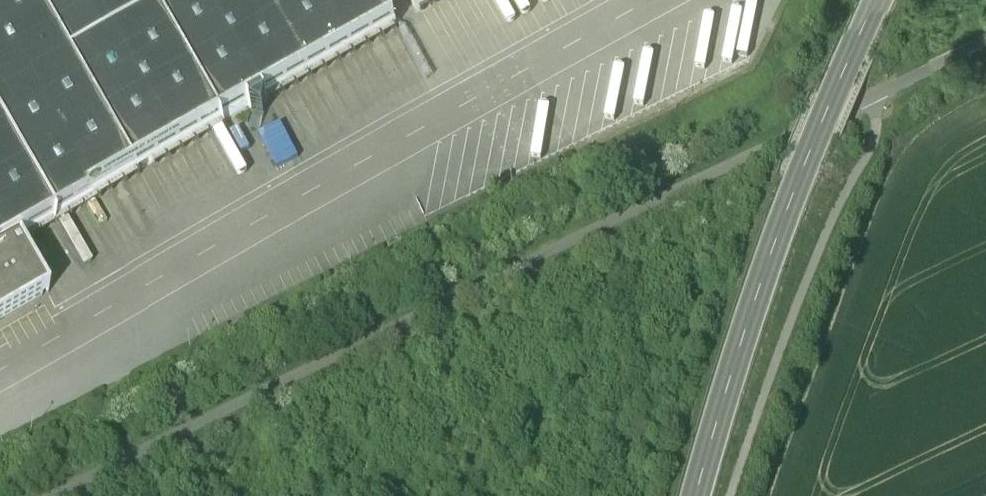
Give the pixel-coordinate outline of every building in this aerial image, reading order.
[(38,0),(0,0),(0,251),(136,174),(38,0)] [(136,174),(397,27),(384,4),(381,0),(38,0),(136,174)]
